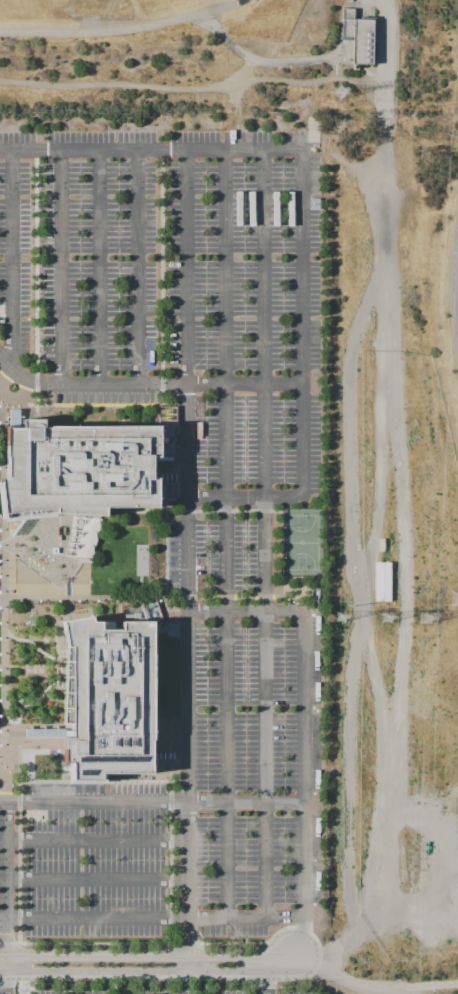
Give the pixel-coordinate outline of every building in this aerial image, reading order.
[(342,8),(355,9),(354,19),(374,19),(372,65),(340,64),(342,8)] [(9,409),(8,426),(19,427),(20,409),(9,409)] [(7,428),(22,428),(22,420),(43,419),(43,428),(122,427),(158,427),(158,457),(150,457),(150,478),(156,478),(156,508),(108,508),(108,511),(108,513),(108,515),(105,515),(97,515),(78,514),(58,514),(20,516),(5,517),(0,478),(8,477),(7,428)] [(169,483),(179,483),(179,498),(169,497),(169,483)] [(61,622),(66,647),(66,653),(65,661),(65,666),(65,675),(63,723),(63,724),(71,724),(71,733),(71,740),(64,740),(64,749),(64,764),(70,764),(70,766),(70,779),(101,779),(101,775),(148,775),(150,775),(150,755),(150,747),(152,747),(152,622),(121,622),(121,630),(119,630),(100,630),(100,622),(91,622),(91,617),(61,622)] [(25,729),(64,729),(64,737),(26,737),(25,729)]
